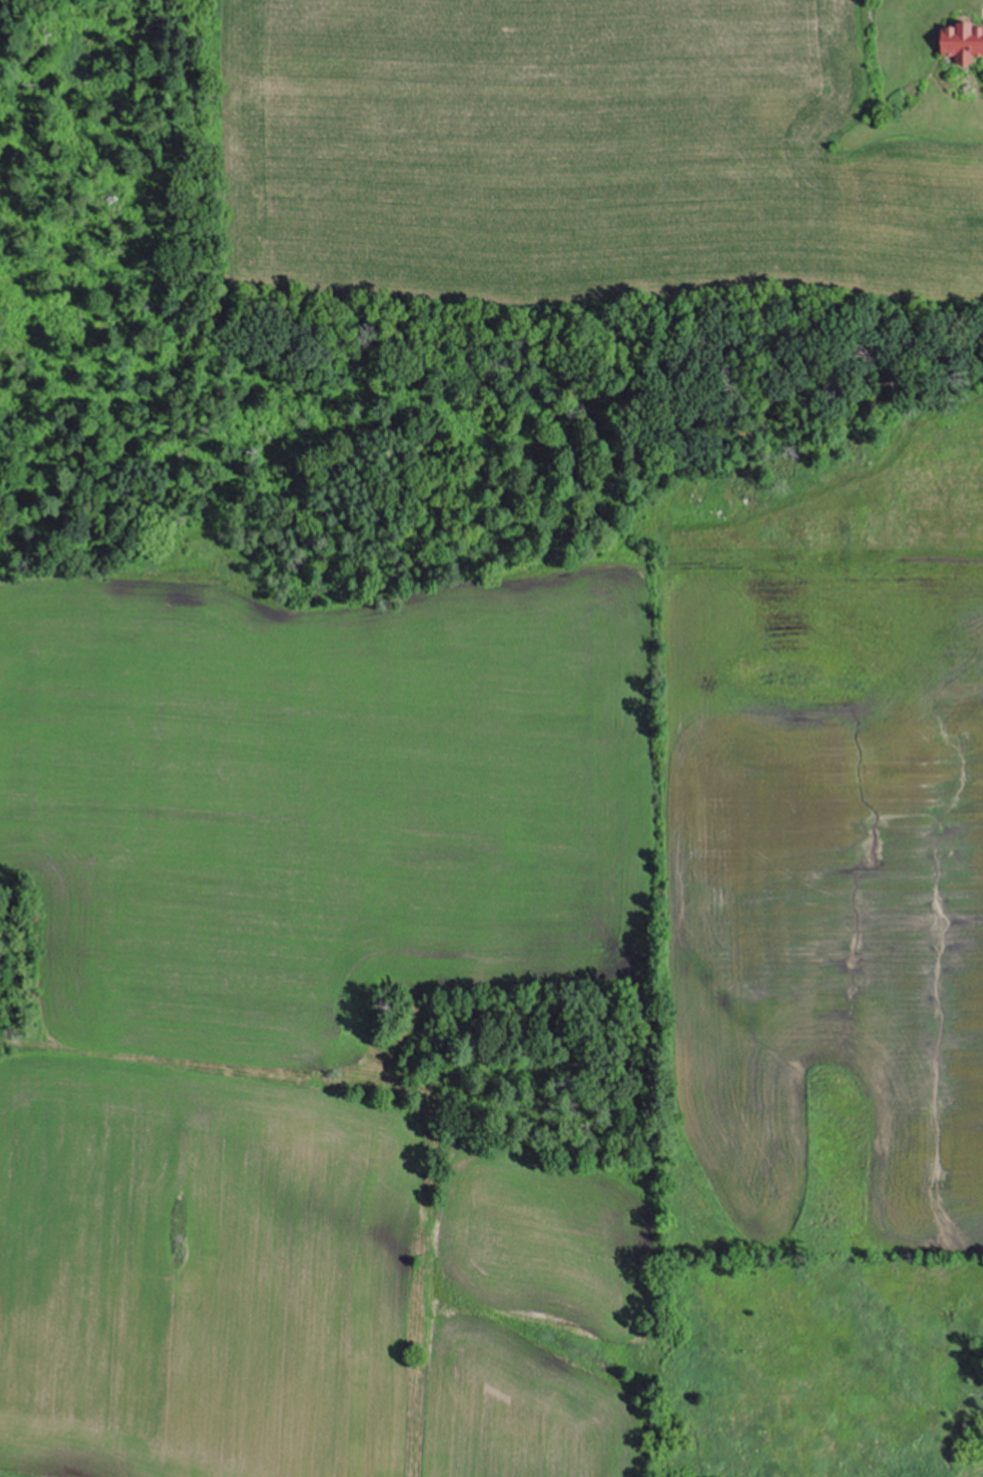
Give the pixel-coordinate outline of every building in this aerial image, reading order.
[(936,27),(937,57),(951,57),(951,66),(969,66),(969,54),(982,54),(982,27),(936,27)]
